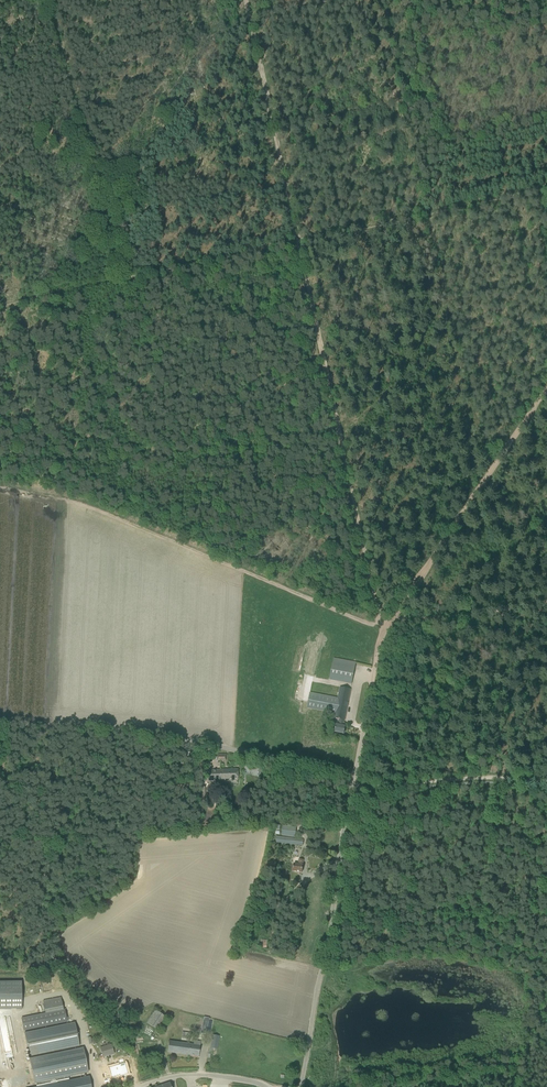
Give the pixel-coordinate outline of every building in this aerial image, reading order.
[(351,684),(356,662),(334,658),(329,680),(351,684)] [(344,720),(350,690),(340,688),(338,698),(310,693),(307,708),(335,714),(334,718),(339,719),(338,725),(336,725),(334,732),(344,734),(345,727),(343,726),(344,720)] [(207,781),(238,781),(237,770),(206,770),(207,777),(204,777),(204,781),(205,781),(207,780),(207,781)] [(295,837),(296,827),(283,826),(282,835),(295,837)] [(303,845),(303,840),(276,837),(275,842),(303,845)] [(303,865),(303,860),(299,860),(298,864),(294,864),(292,871),(302,873),(303,865)] [(0,982),(0,1010),(21,1009),(21,982),(0,982)] [(64,1010),(21,1019),(23,1030),(67,1021),(64,1010)] [(156,1010),(148,1022),(157,1028),(165,1016),(156,1010)] [(79,1046),(75,1023),(24,1033),(29,1057),(79,1046)] [(182,1032),(181,1039),(189,1040),(190,1033),(182,1032)] [(212,1035),(210,1049),(217,1050),(219,1036),(212,1035)] [(194,1041),(194,1045),(169,1042),(167,1052),(198,1057),(201,1042),(194,1041)] [(100,1048),(102,1055),(113,1052),(111,1045),(100,1048)] [(35,1083),(88,1072),(83,1049),(30,1060),(35,1083)] [(125,1063),(109,1068),(112,1077),(120,1075),(120,1076),(128,1074),(125,1063)] [(44,1086),(91,1086),(89,1078),(44,1086)]
